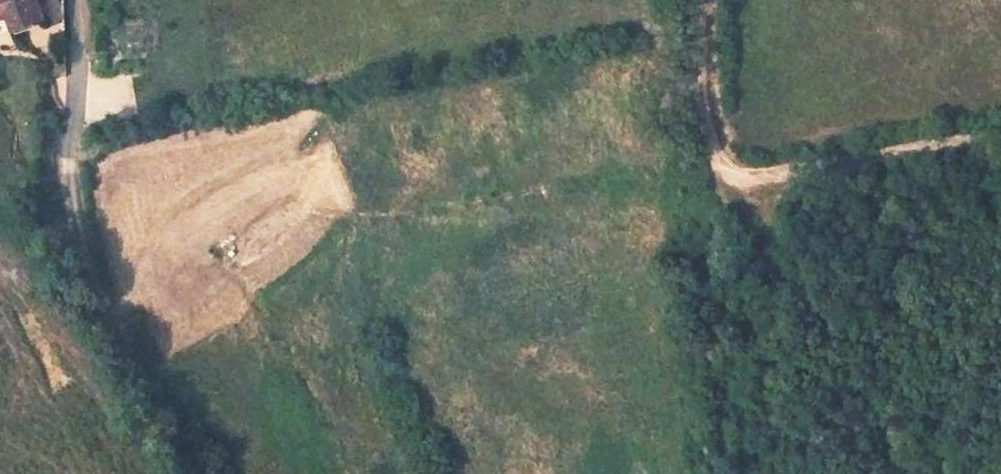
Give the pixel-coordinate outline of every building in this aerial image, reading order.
[(42,19),(36,0),(0,0),(0,19),(8,16),(12,30),(42,19)]
